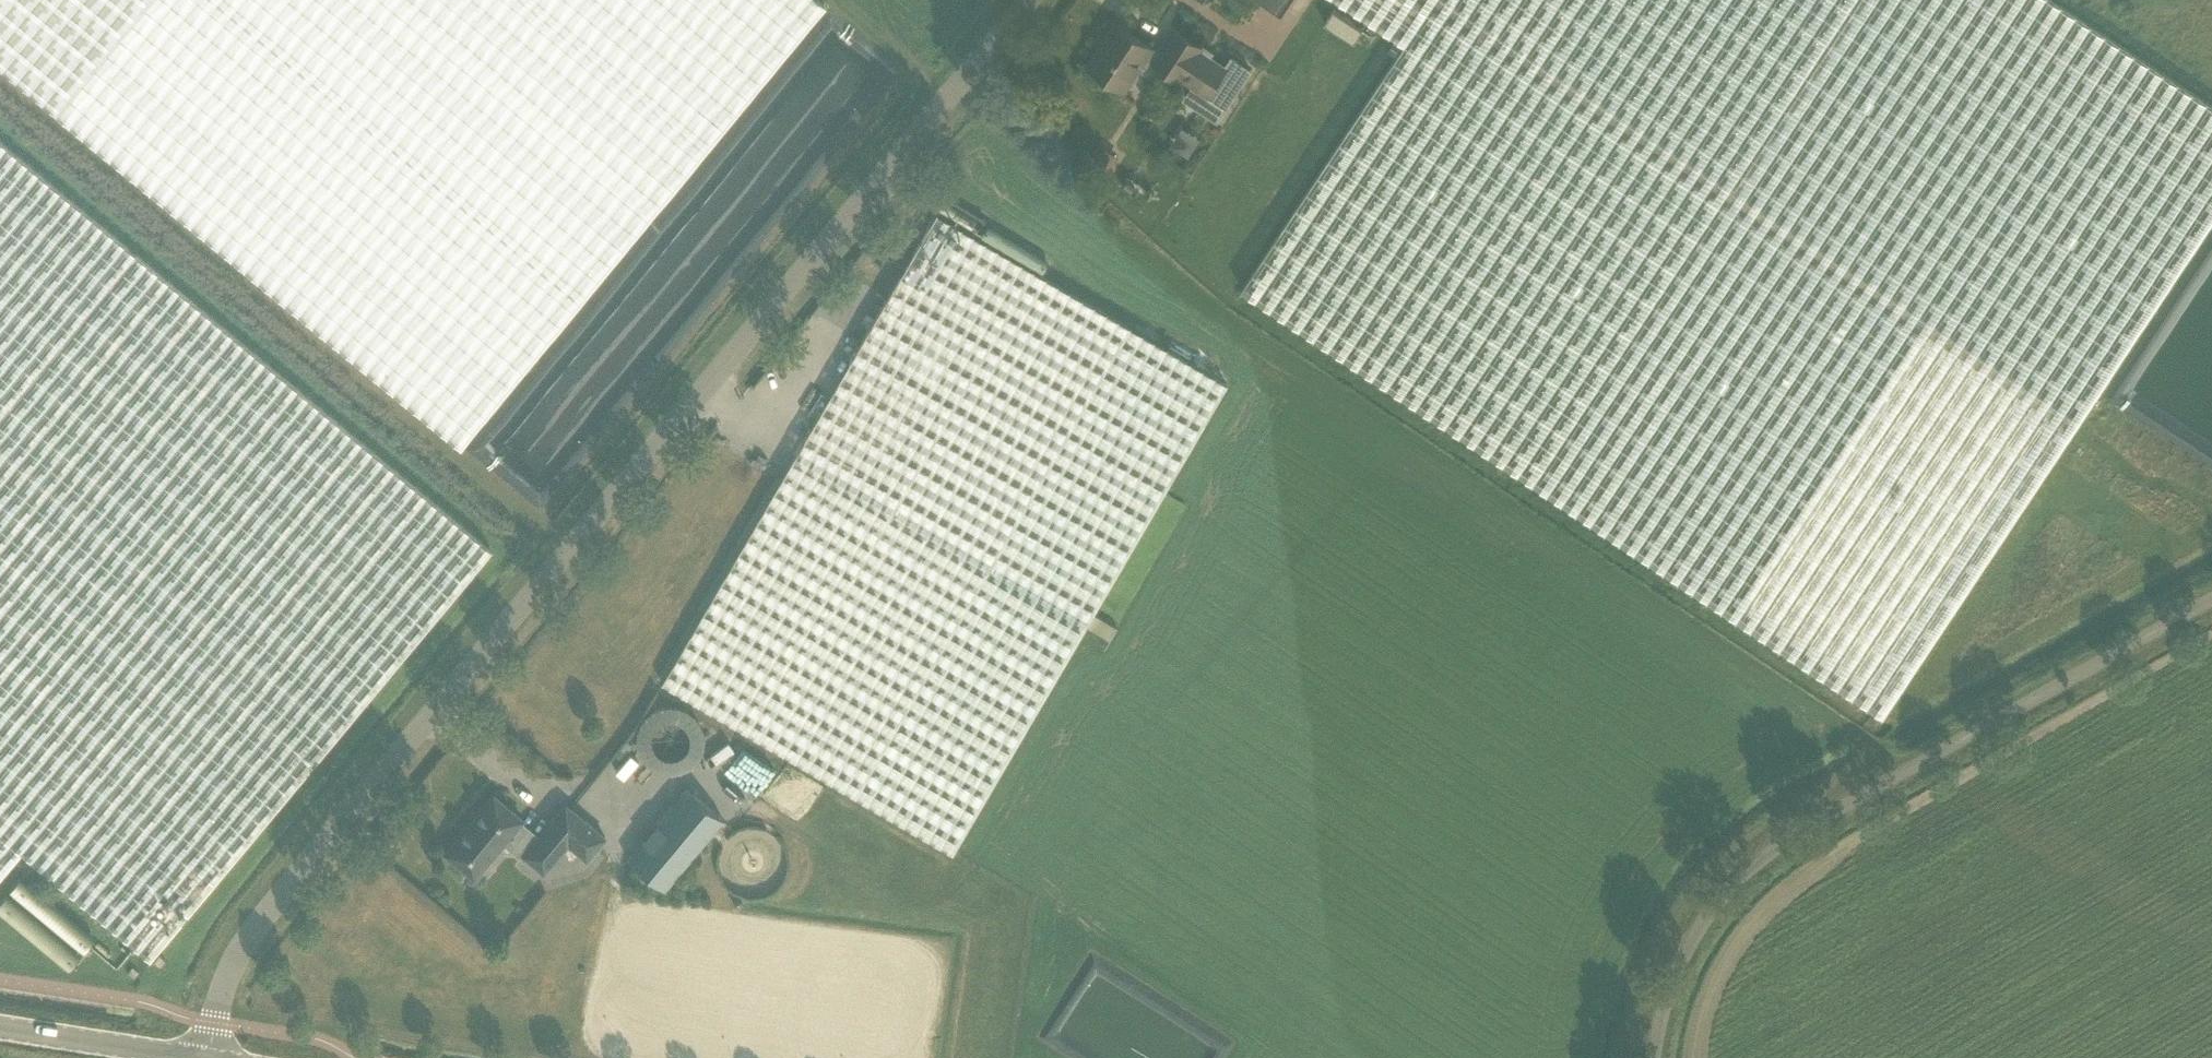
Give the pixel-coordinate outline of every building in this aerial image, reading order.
[(56,113),(462,448),(826,6),(818,0),(0,0),(0,67),(56,113)] [(1369,20),(1406,44),(1242,290),(1884,715),(2097,396),(2211,223),(2211,99),(2058,0),(1339,0),(1369,20)] [(1282,15),(1292,0),(1260,0),(1282,15)] [(1325,23),(1335,30),(1354,43),(1364,28),(1334,9),(1325,23)] [(1160,51),(1153,47),(1116,22),(1088,65),(1107,78),(1104,82),(1105,87),(1113,92),(1119,91),(1121,87),(1125,90),(1147,56),(1152,59),(1151,61),(1182,82),(1183,81),(1192,87),(1183,99),(1217,121),(1218,122),(1253,70),(1232,56),(1230,58),(1226,65),(1212,56),(1203,50),(1206,46),(1176,26),(1160,51)] [(1183,126),(1172,143),(1191,154),(1202,137),(1183,126)] [(150,959),(491,550),(0,141),(0,880),(23,853),(150,959)] [(1110,173),(1120,157),(1103,146),(1093,162),(1110,173)] [(1116,627),(1093,613),(1228,383),(936,214),(661,683),(954,851),(1086,626),(1108,639),(1116,627)] [(641,768),(701,766),(699,707),(639,710),(641,768)] [(627,740),(619,749),(626,754),(633,746),(627,740)] [(665,890),(724,820),(686,788),(627,858),(665,890)] [(505,840),(522,854),(536,837),(519,824),(520,822),(493,795),(445,853),(474,877),(505,840)] [(565,803),(538,835),(536,837),(522,854),(521,855),(525,859),(544,874),(568,845),(587,861),(607,838),(565,803)] [(0,898),(0,912),(70,967),(93,938),(17,877),(0,898)] [(743,904),(742,899),(736,898),(733,902),(734,907),(740,908),(743,904)]
